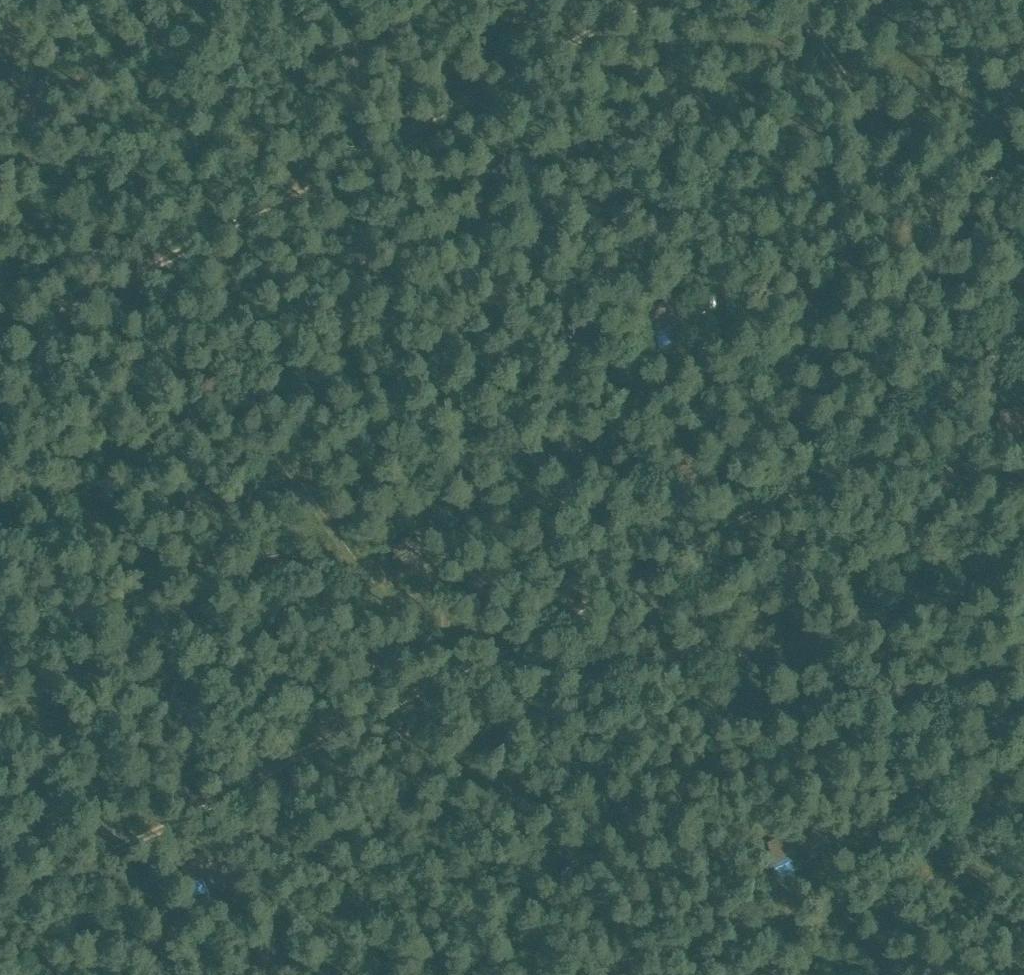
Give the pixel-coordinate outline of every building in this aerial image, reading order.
[(649,323),(656,336),(682,323),(671,301),(649,312),(653,320),(649,323)]
